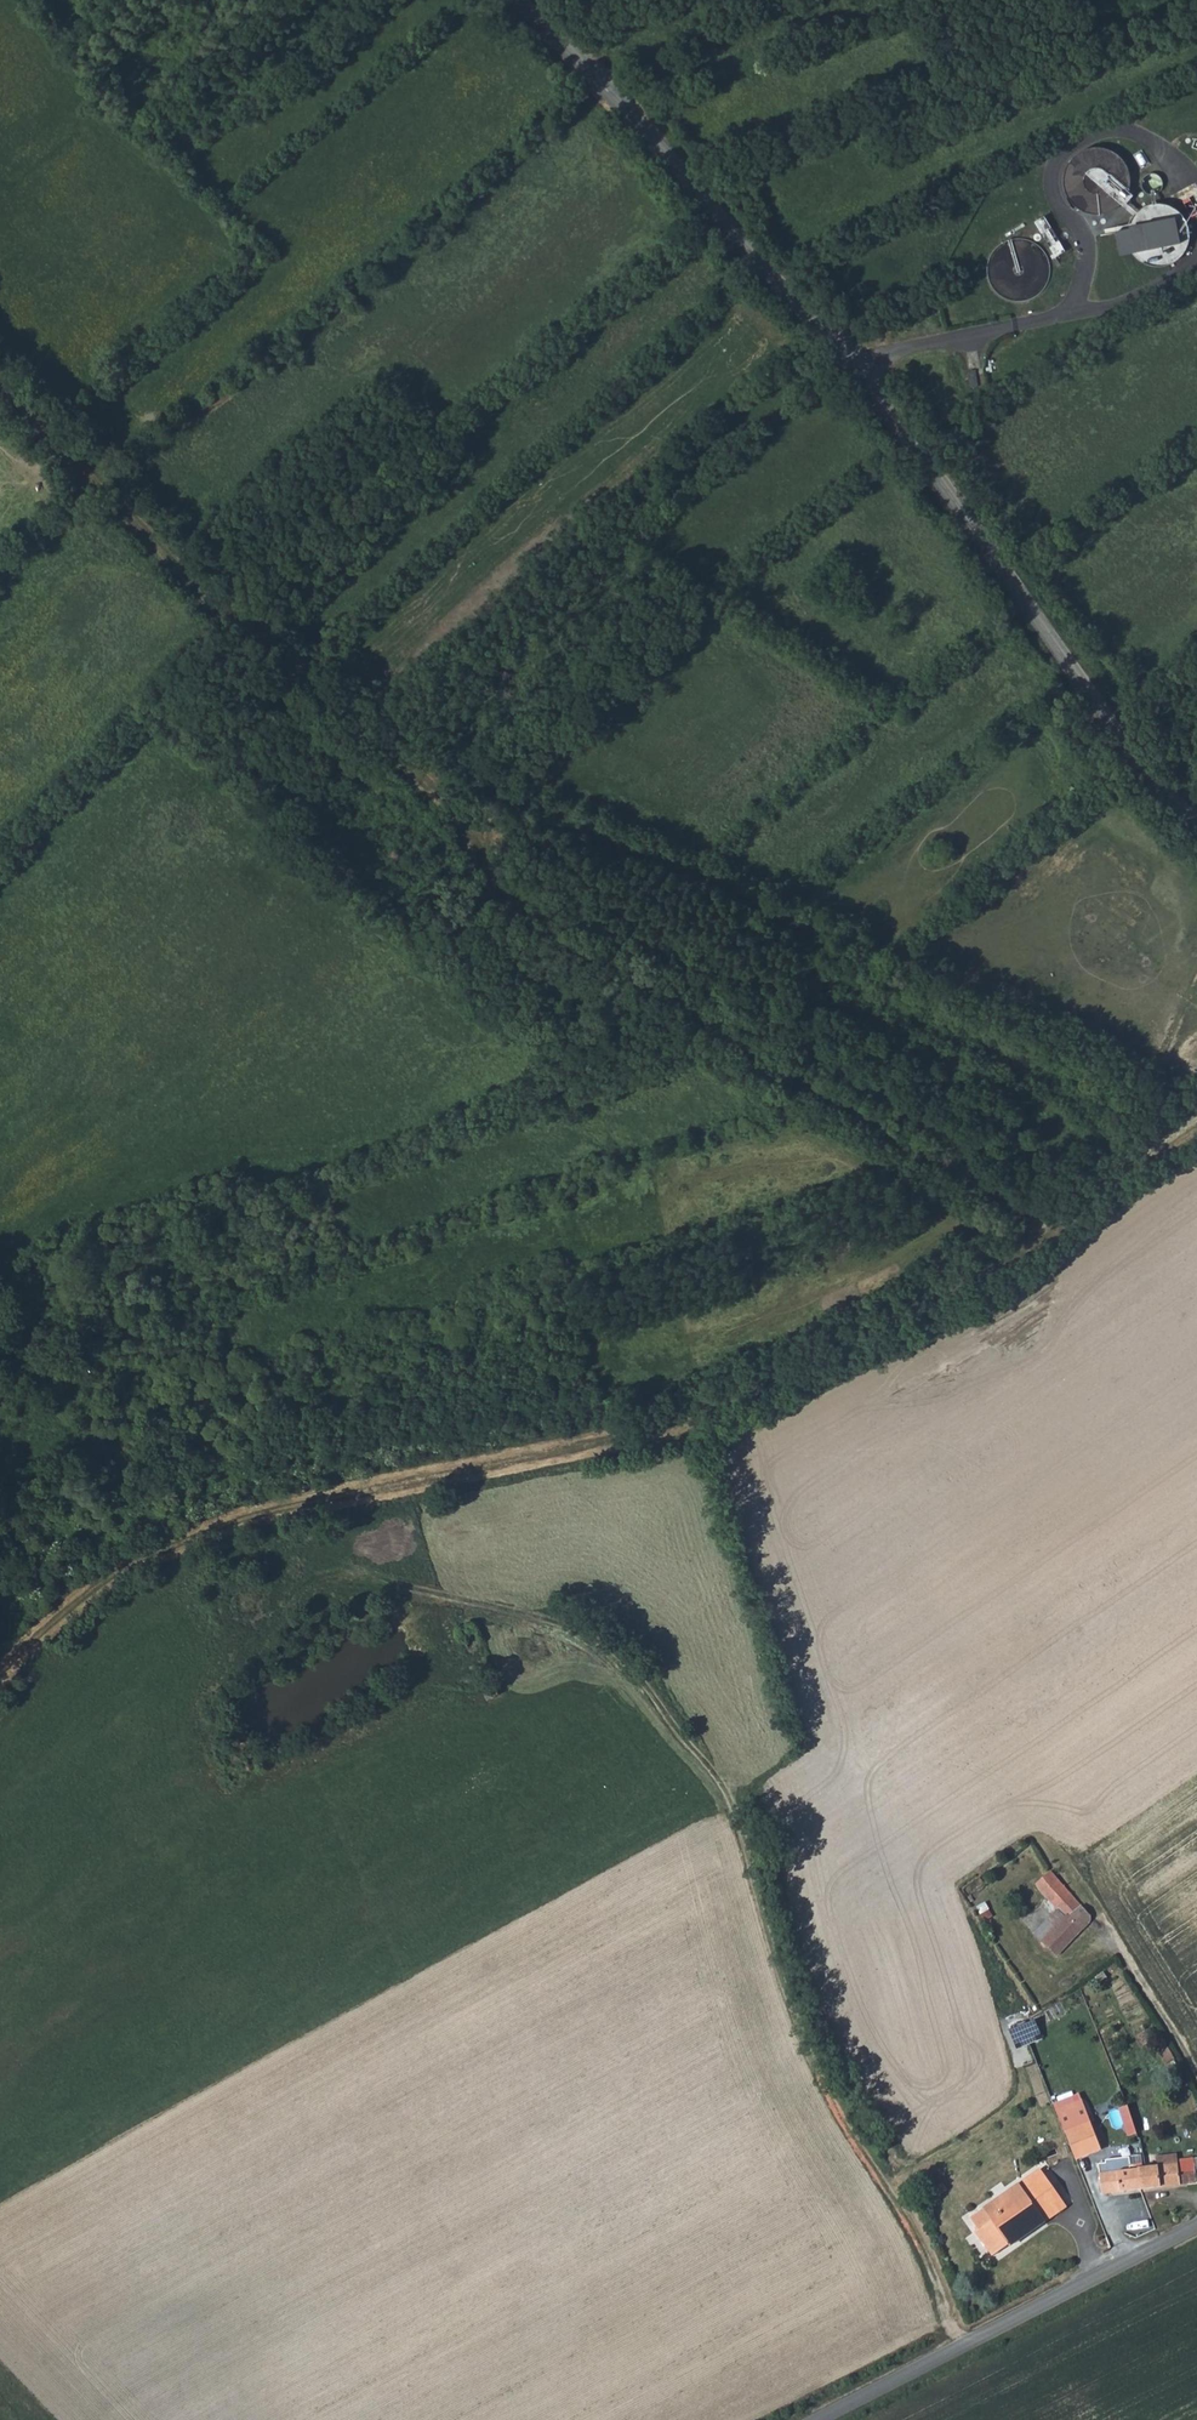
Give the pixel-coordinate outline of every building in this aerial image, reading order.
[(1086,219),(1124,202),(1125,203),(1135,198),(1126,180),(1132,177),(1115,142),(1062,167),(1086,219)] [(1119,255),(1179,241),(1173,216),(1112,229),(1119,255)] [(461,1636),(469,1651),(484,1644),(477,1629),(461,1636)] [(497,1689),(484,1697),(488,1704),(501,1698),(497,1689)] [(1036,1883),(1067,1913),(1044,1938),(1059,1950),(1061,1952),(1082,1927),(1070,1914),(1082,1902),(1051,1870),(1036,1883)] [(1059,1950),(1044,1938),(1039,1944),(1053,1957),(1059,1950)] [(1019,2067),(1035,2062),(1030,2045),(1044,2040),(1038,2022),(1007,2033),(1019,2067)] [(1176,2055),(1166,2039),(1158,2044),(1168,2060),(1176,2055)] [(1131,2105),(1122,2108),(1131,2137),(1140,2134),(1131,2105)] [(1088,2135),(1075,2143),(1080,2150),(1091,2143),(1100,2136),(1091,2123),(1085,2127),(1088,2135)] [(1148,2163),(1179,2159),(1178,2155),(1178,2149),(1146,2156),(1148,2163)] [(1101,2170),(1104,2191),(1142,2186),(1140,2164),(1133,2166),(1131,2153),(1107,2156),(1108,2159),(1100,2160),(1101,2170)] [(1142,2186),(1196,2179),(1196,2177),(1194,2157),(1194,2153),(1178,2155),(1179,2159),(1148,2163),(1140,2164),(1142,2186)] [(1014,2169),(1021,2181),(1043,2167),(1034,2155),(1014,2169)] [(1068,2203),(1043,2167),(1021,2181),(971,2213),(979,2225),(976,2227),(992,2251),(1006,2241),(1007,2243),(1068,2203)]
